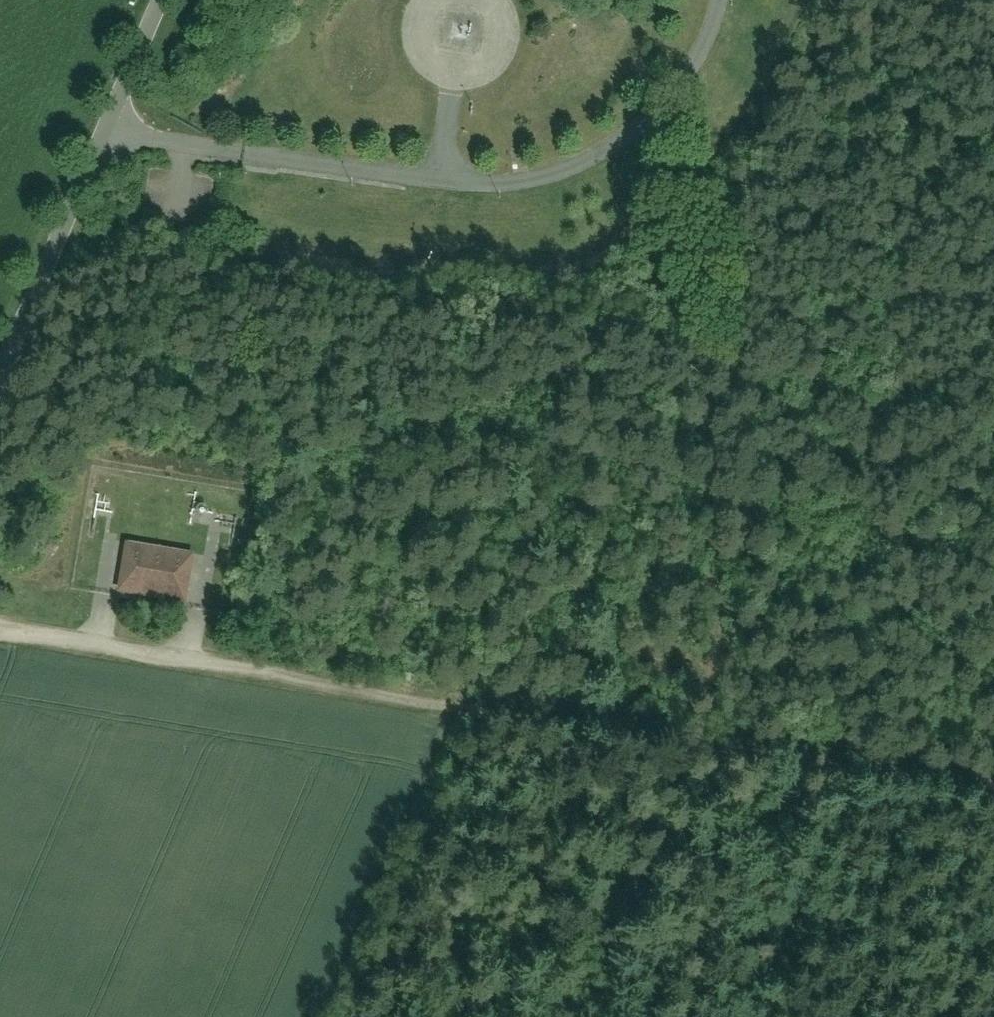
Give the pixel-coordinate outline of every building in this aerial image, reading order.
[(119,539),(114,593),(190,600),(195,546),(119,539)]
